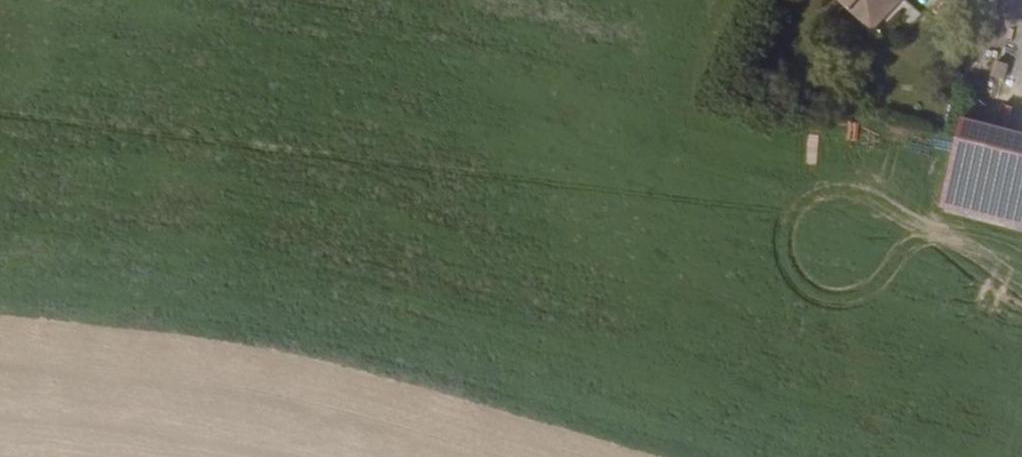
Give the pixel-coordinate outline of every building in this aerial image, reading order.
[(872,31),(900,0),(839,0),(872,31)] [(964,119),(959,138),(943,203),(947,206),(947,212),(1021,231),(1021,135),(964,119)]
